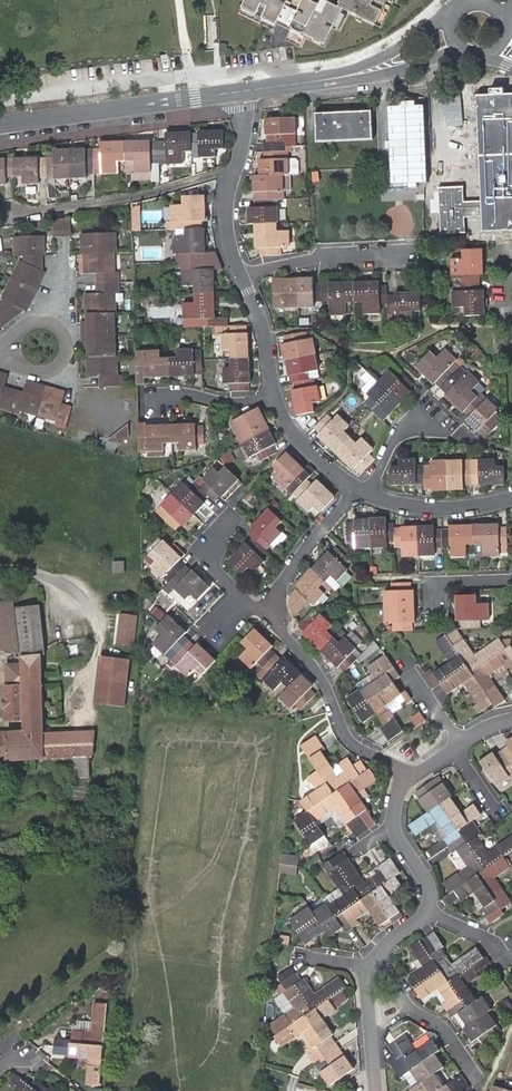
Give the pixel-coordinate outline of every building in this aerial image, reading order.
[(240,15),(274,31),(277,26),(289,32),(285,40),(300,47),(306,35),(316,40),(315,42),(322,45),(323,44),(326,45),(334,29),(338,31),(345,17),(341,15),(343,10),(382,28),(395,0),(342,0),(340,4),(342,4),(340,8),(329,3),(323,14),(318,11),(322,0),(247,0),(240,15)] [(207,36),(206,46),(215,47),(216,36),(207,36)] [(476,94),(482,200),(464,201),(463,185),(438,187),(440,233),(465,232),(465,216),(483,216),(483,231),(511,230),(511,93),(476,94)] [(372,139),(371,110),(315,113),(316,141),(372,139)] [(261,247),(261,257),(278,256),(278,247),(288,247),(288,231),(276,231),(275,223),(278,223),(278,207),(273,207),(272,191),(283,191),(283,175),(289,175),(289,158),(282,158),(281,151),(284,151),(283,134),(295,134),(294,116),(265,117),(266,134),(267,134),(267,142),(264,142),(265,158),(259,158),(259,175),(253,175),(254,181),(254,192),(255,191),(255,207),(248,208),(248,224),(256,224),(256,247),(261,247)] [(55,148),(55,156),(39,157),(39,155),(13,155),(13,157),(6,157),(6,155),(0,155),(0,181),(6,181),(6,172),(23,172),(23,181),(39,181),(38,174),(56,174),(56,178),(86,177),(86,173),(117,173),(118,160),(135,160),(135,172),(151,172),(151,164),(183,164),(183,152),(199,152),(199,158),(215,158),(215,149),(223,149),(223,130),(199,130),(199,134),(191,134),(191,131),(167,132),(167,141),(151,141),(151,140),(101,141),(101,149),(86,149),(86,148),(55,148)] [(219,257),(217,252),(206,253),(205,228),(203,228),(202,220),(205,220),(204,195),(184,195),(184,204),(172,205),(172,221),(167,221),(167,229),(186,229),(186,238),(173,238),(173,262),(182,262),(183,286),(196,286),(196,302),(183,303),(183,319),(193,318),(194,327),(216,326),(217,334),(222,333),(223,350),(231,349),(232,367),(223,367),(224,384),(231,384),(231,393),(249,392),(248,383),(250,383),(249,333),(246,333),(245,325),(228,326),(228,316),(216,317),(214,269),(223,268),(222,266),(219,257)] [(71,217),(53,220),(54,235),(72,234),(71,217)] [(107,375),(107,386),(123,385),(123,375),(120,375),(119,356),(118,356),(116,313),(117,313),(117,292),(120,292),(119,273),(116,273),(115,252),(117,252),(117,232),(82,232),(83,253),(86,253),(87,274),(98,273),(103,273),(103,283),(104,292),(99,292),(88,293),(88,313),(89,313),(89,322),(90,327),(84,327),(85,345),(90,345),(91,349),(91,357),(90,357),(91,376),(102,376),(107,375)] [(0,326),(23,308),(26,309),(45,270),(44,270),(43,255),(44,255),(43,236),(15,237),(16,256),(24,256),(25,261),(22,259),(4,298),(7,300),(0,305),(0,326)] [(484,274),(483,249),(463,250),(464,259),(451,259),(452,275),(462,275),(463,290),(452,290),(453,307),(465,306),(466,315),(485,315),(484,289),(480,289),(479,274),(484,274)] [(412,310),(420,310),(420,292),(395,292),(395,296),(387,296),(387,285),(380,285),(380,281),(330,283),(330,285),(322,286),(322,283),(314,283),(313,278),(282,279),(282,282),(274,282),(274,300),(282,300),(282,308),(314,307),(314,301),(322,300),(322,303),(330,302),(330,314),(347,313),(346,301),(363,301),(364,313),(380,312),(380,302),(387,302),(388,312),(395,312),(395,318),(412,318),(412,310)] [(302,332),(284,335),(286,344),(282,345),(289,376),(293,375),(295,382),(296,382),(297,389),(291,390),(296,415),(314,411),(312,402),(320,400),(317,386),(314,386),(313,378),(311,379),(310,372),(318,370),(311,339),(304,340),(302,332)] [(416,365),(434,382),(435,381),(447,392),(445,393),(463,410),(465,409),(470,414),(466,419),(486,438),(501,422),(494,414),(498,409),(486,398),(482,402),(471,391),(479,382),(468,371),(459,379),(447,369),(456,360),(445,348),(436,356),(430,351),(416,365)] [(161,349),(136,350),(137,384),(143,384),(145,384),(145,378),(195,376),(194,373),(202,373),(202,355),(194,355),(194,349),(177,349),(178,357),(162,358),(161,349)] [(413,383),(400,370),(395,376),(389,370),(367,394),(373,399),(367,405),(380,418),(385,412),(389,415),(411,391),(408,389),(413,383)] [(1,402),(0,405),(0,406),(18,412),(20,407),(59,418),(58,423),(67,425),(72,409),(62,407),(63,402),(66,392),(27,381),(25,391),(24,396),(14,393),(5,390),(6,385),(9,375),(0,373),(0,402),(1,402)] [(255,410),(240,418),(243,425),(235,429),(251,458),(259,454),(262,460),(269,457),(277,452),(273,445),(278,443),(262,415),(258,417),(255,410)] [(362,473),(375,460),(369,455),(373,450),(361,438),(356,444),(343,432),(349,426),(337,415),(333,420),(326,414),(315,426),(321,432),(319,434),(354,469),(356,467),(362,473)] [(138,422),(139,453),(164,452),(164,444),(180,443),(181,451),(197,451),(197,444),(205,444),(204,427),(197,427),(196,424),(146,426),(146,422),(138,422)] [(128,425),(113,439),(121,442),(129,435),(128,425)] [(236,462),(236,453),(223,453),(223,461),(236,462)] [(288,453),(275,466),(281,472),(276,477),(288,488),(292,483),(298,489),(294,492),(301,498),(300,499),(317,516),(334,497),(317,480),(312,485),(306,480),(309,476),(304,471),(305,469),(288,453)] [(480,485),(505,484),(505,466),(495,466),(495,458),(471,459),(471,465),(464,465),(463,458),(431,460),(432,470),(424,471),(424,463),(416,463),(415,458),(399,459),(399,466),(391,467),(392,485),(416,484),(416,480),(424,480),(425,488),(432,488),(432,490),(464,489),(464,483),(480,482),(480,485)] [(184,482),(156,512),(174,529),(180,524),(183,526),(205,503),(203,500),(207,495),(213,500),(218,495),(222,497),(239,479),(226,467),(219,473),(214,469),(203,480),(206,483),(201,489),(195,483),(190,488),(184,482)] [(260,556),(265,550),(262,547),(267,541),(270,545),(282,532),(276,527),(282,521),(269,508),(252,527),(255,529),(249,535),(252,538),(248,544),(246,542),(229,561),(242,574),(248,567),(253,573),(265,561),(260,556)] [(508,545),(507,528),(499,528),(499,523),(449,525),(449,529),(434,530),(434,525),(402,526),(402,528),(394,529),(394,523),(386,523),(386,517),(355,518),(355,522),(346,523),(347,540),(355,540),(356,549),(387,548),(387,541),(394,541),(394,546),(403,546),(403,558),(435,557),(435,547),(450,547),(450,556),(467,556),(467,543),(483,543),(484,555),(500,555),(499,545),(508,545)] [(285,536),(282,532),(270,545),(274,548),(285,536)] [(182,558),(164,540),(152,553),(158,559),(152,564),(164,576),(167,572),(179,583),(175,587),(187,599),(193,593),(199,599),(211,586),(193,568),(191,570),(180,560),(182,558)] [(262,547),(265,550),(270,545),(267,541),(262,547)] [(343,564),(348,559),(336,547),(331,552),(329,550),(295,587),(297,590),(290,596),(291,605),(292,609),(294,615),(294,617),(295,617),(309,601),(314,605),(325,593),(320,587),(331,575),(337,580),(347,568),(343,564)] [(123,561),(113,562),(114,573),(124,572),(123,561)] [(394,629),(411,629),(410,621),(414,621),(413,589),(410,589),(410,582),(393,582),(393,590),(384,590),(384,621),(393,621),(394,629)] [(461,619),(461,627),(479,627),(479,619),(489,619),(489,602),(476,603),(476,594),(455,595),(456,620),(461,619)] [(17,651),(17,660),(22,661),(23,667),(9,667),(9,690),(6,690),(7,721),(24,721),(25,733),(0,734),(0,761),(92,756),(94,732),(82,732),(82,741),(53,742),(52,732),(49,733),(49,728),(44,728),(41,656),(45,656),(40,605),(26,606),(26,604),(12,605),(12,603),(0,605),(0,653),(17,651)] [(138,616),(122,613),(117,645),(133,647),(138,616)] [(298,625),(298,626),(303,631),(301,633),(338,667),(340,665),(346,671),(358,658),(352,651),(356,647),(345,637),(340,643),(326,631),(332,624),(320,614),(315,618),(310,613),(300,624),(298,625)] [(153,643),(165,655),(172,648),(183,658),(176,666),(188,677),(196,669),(202,674),(216,660),(198,643),(195,646),(184,635),(187,632),(169,614),(155,629),(161,635),(153,643)] [(263,679),(274,690),(283,682),(289,688),(281,697),(292,708),(298,702),(303,707),(315,694),(310,689),(313,686),(301,675),(303,674),(284,656),(281,660),(269,649),(273,645),(255,628),(242,642),(247,648),(239,656),(251,668),(258,661),(264,667),(269,673),(263,679)] [(510,645),(505,648),(498,638),(474,655),(463,638),(453,645),(446,634),(435,640),(449,662),(434,672),(431,668),(424,673),(433,687),(440,682),(442,685),(448,694),(463,684),(477,704),(472,708),(477,714),(493,704),(495,707),(505,700),(489,676),(504,665),(507,669),(511,665),(511,648),(510,645)] [(124,706),(128,664),(128,661),(102,657),(96,703),(112,704),(124,706)] [(392,681),(399,676),(390,662),(383,667),(377,660),(368,666),(377,680),(361,690),(360,688),(347,697),(364,722),(377,714),(384,724),(380,727),(389,740),(404,730),(387,704),(400,694),(401,694),(392,681)] [(263,679),(269,673),(264,667),(257,674),(263,679)] [(406,703),(410,700),(405,692),(401,694),(400,694),(406,703)] [(82,732),(52,732),(53,742),(82,741),(82,732)] [(357,838),(377,824),(362,802),(357,794),(364,789),(377,780),(370,770),(368,772),(362,776),(356,767),(355,765),(346,772),(338,776),(322,752),(326,749),(317,735),(302,745),(319,770),(309,777),(318,791),(302,801),(309,812),(296,820),(315,849),(328,841),(322,831),(316,822),(337,808),(348,825),(353,833),(357,838)] [(511,766),(511,740),(506,744),(508,746),(502,751),(511,765),(511,766)] [(511,765),(502,751),(496,755),(494,752),(481,761),(497,785),(510,776),(505,769),(511,765)] [(346,772),(355,765),(349,757),(340,764),(346,772)] [(362,776),(368,772),(362,763),(356,767),(362,776)] [(430,826),(437,822),(448,837),(444,840),(453,853),(458,851),(468,866),(443,883),(450,894),(455,891),(461,901),(475,892),(485,907),(480,910),(490,923),(504,914),(502,909),(511,903),(495,878),(511,867),(504,857),(511,851),(511,835),(488,852),(481,841),(483,840),(480,836),(482,834),(473,820),(482,814),(475,804),(461,813),(451,798),(453,796),(439,776),(425,786),(429,793),(419,799),(429,813),(409,826),(417,836),(430,826)] [(357,794),(362,802),(369,796),(364,789),(357,794)] [(341,829),(348,825),(337,808),(316,822),(322,831),(336,822),(341,829)] [(437,822),(430,826),(441,842),(444,840),(448,837),(437,822)] [(341,868),(331,876),(340,890),(345,897),(334,904),(330,907),(327,904),(325,901),(323,898),(290,920),(306,944),(326,931),(330,937),(343,928),(347,932),(359,923),(356,918),(362,914),(369,910),(380,926),(401,912),(390,895),(403,886),(396,876),(401,872),(391,858),(369,873),(372,878),(365,883),(349,859),(344,851),(329,862),(334,868),(339,865),(341,868)] [(299,858),(288,857),(287,864),(286,872),(297,874),(299,858)] [(329,862),(325,864),(323,865),(331,876),(341,868),(339,865),(334,868),(329,862)] [(334,904),(345,897),(340,890),(325,901),(327,904),(330,907),(334,904)] [(377,929),(380,926),(369,910),(362,914),(366,921),(370,919),(377,929)] [(477,973),(491,963),(487,956),(483,958),(476,948),(451,964),(440,948),(444,945),(435,932),(422,941),(421,939),(408,947),(423,968),(407,978),(421,1000),(438,989),(446,1001),(442,1004),(451,1017),(457,1013),(467,1026),(463,1029),(472,1042),(478,1037),(483,1044),(497,1033),(493,1027),(496,1025),(488,1012),(491,1009),(482,996),(475,1001),(465,986),(479,976),(477,973)] [(300,980),(296,974),(291,966),(277,976),(282,984),(276,988),(279,993),(282,991),(284,994),(295,1008),(270,1025),(277,1036),(275,1037),(281,1045),(301,1032),(314,1049),(317,1047),(330,1065),(321,1073),(330,1086),(354,1069),(331,1037),(334,1035),(323,1019),(336,1010),(329,999),(347,987),(339,976),(316,993),(304,977),(300,980)] [(89,1058),(89,1067),(87,1083),(100,1084),(107,1003),(95,1002),(92,1032),(72,1031),(71,1040),(55,1038),(53,1055),(70,1056),(89,1058)] [(461,1075),(443,1086),(435,1074),(444,1067),(435,1055),(440,1051),(433,1040),(416,1050),(407,1038),(396,1045),(402,1054),(389,1063),(400,1078),(405,1075),(412,1070),(421,1083),(414,1088),(411,1090),(412,1090),(465,1090),(470,1087),(461,1075)] [(69,1065),(89,1067),(89,1058),(70,1056),(69,1065)] [(412,1070),(405,1075),(414,1088),(421,1083),(412,1070)] [(22,1078),(15,1089),(17,1090),(59,1090),(52,1086),(49,1089),(35,1079),(31,1085),(24,1080),(22,1078)]
